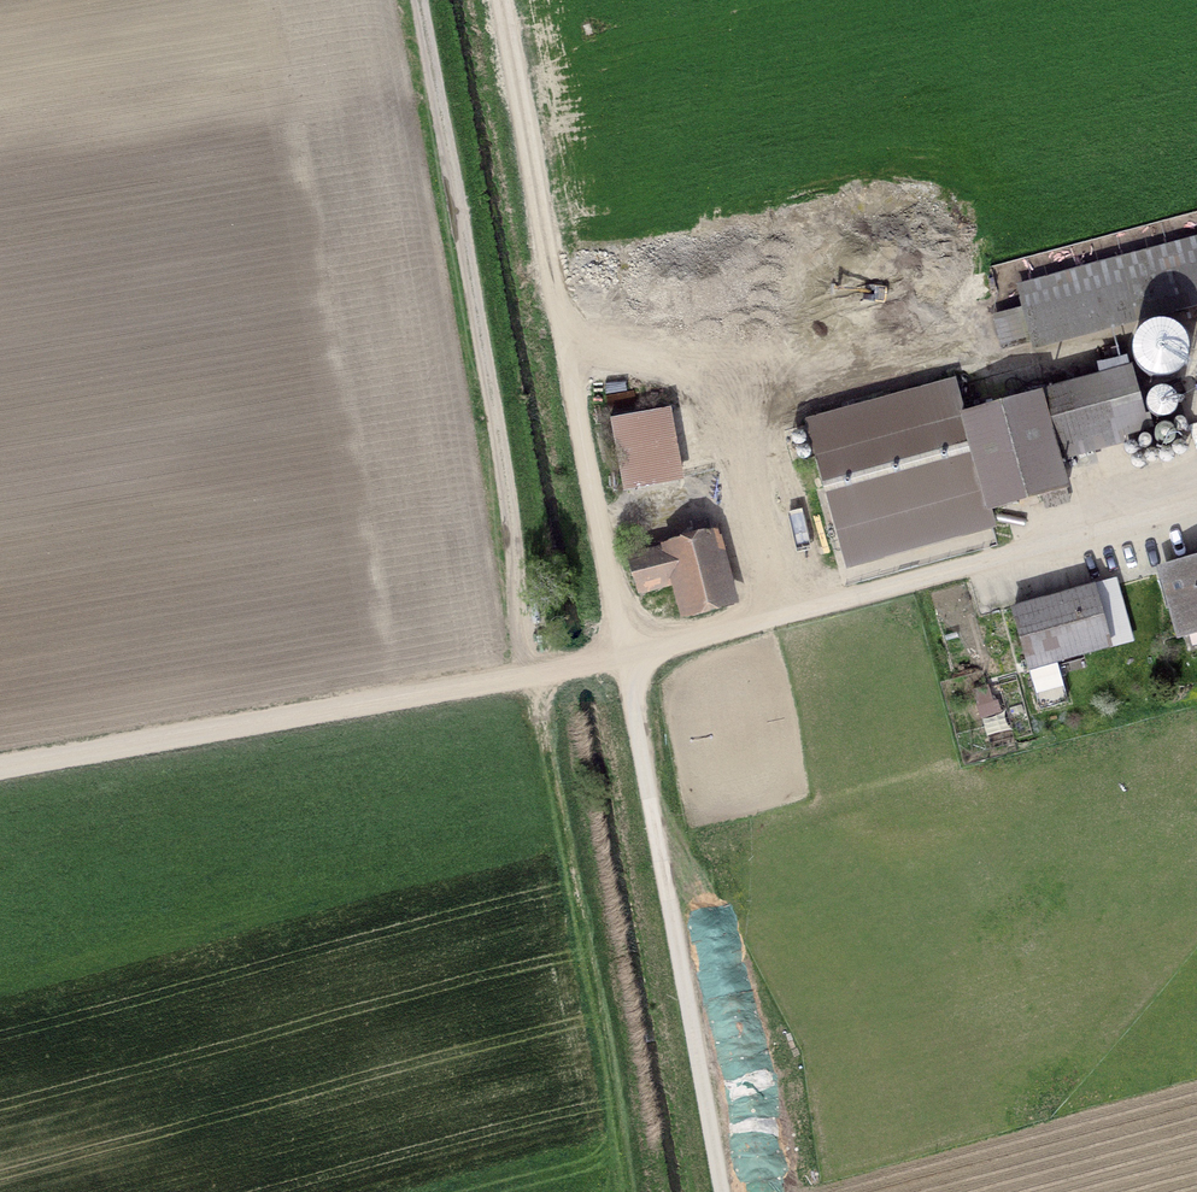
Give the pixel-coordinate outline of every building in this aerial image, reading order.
[(1128,258),(1021,283),(1033,340),(1141,316),(1128,258)] [(807,421),(840,547),(1065,488),(1052,440),(1139,417),(1127,370),(961,414),(952,382),(807,421)] [(612,419),(625,490),(679,480),(666,409),(612,419)] [(680,579),(688,611),(731,600),(715,539),(637,559),(645,588),(680,579)] [(1196,623),(1196,560),(1164,570),(1180,628),(1196,623)] [(1039,707),(1066,699),(1054,657),(1109,642),(1095,589),(1013,612),(1039,707)] [(987,717),(1005,708),(993,685),(976,695),(987,717)]
